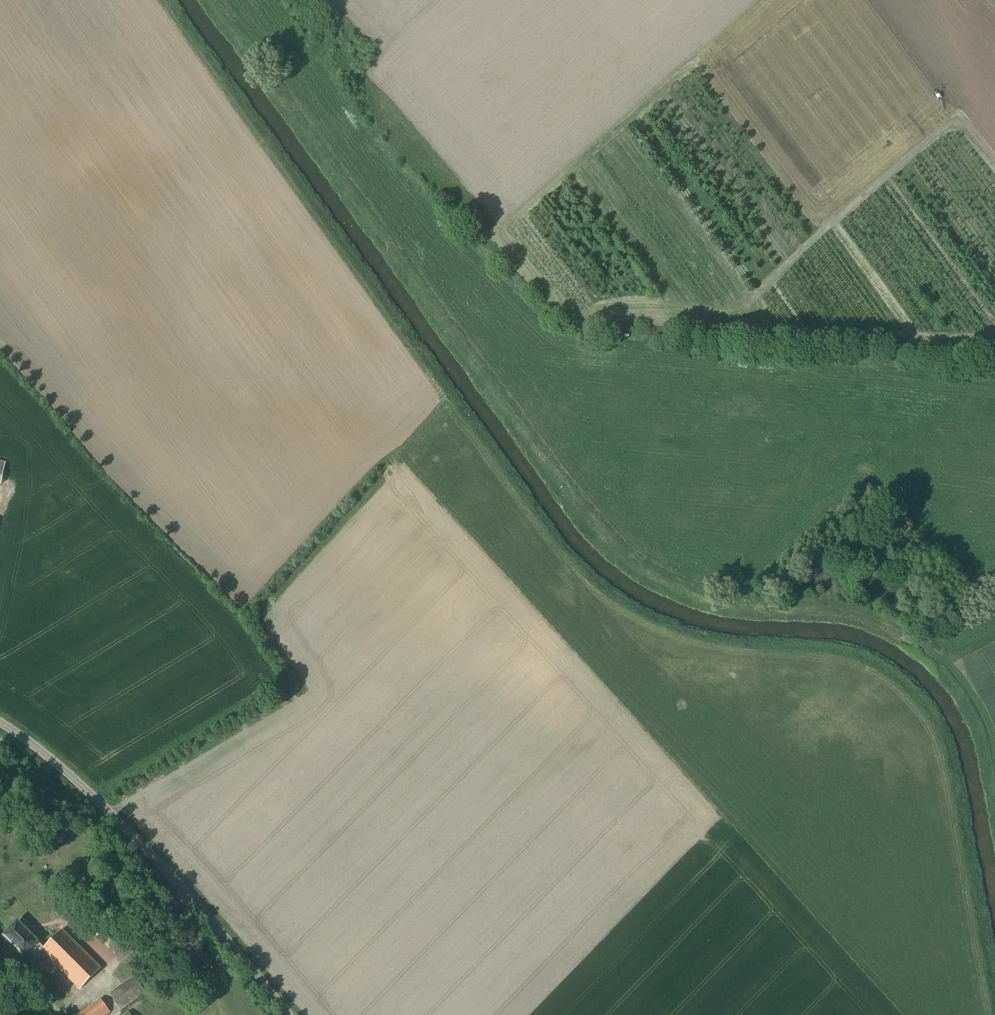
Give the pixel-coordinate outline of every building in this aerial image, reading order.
[(42,951),(45,948),(17,922),(3,936),(24,956),(27,953),(36,961),(44,953),(42,951)] [(45,948),(42,951),(44,953),(80,990),(101,969),(62,931),(45,948)] [(134,976),(110,994),(122,1011),(146,993),(134,976)] [(80,1014),(106,1014),(110,1012),(102,1000),(80,1014)]
